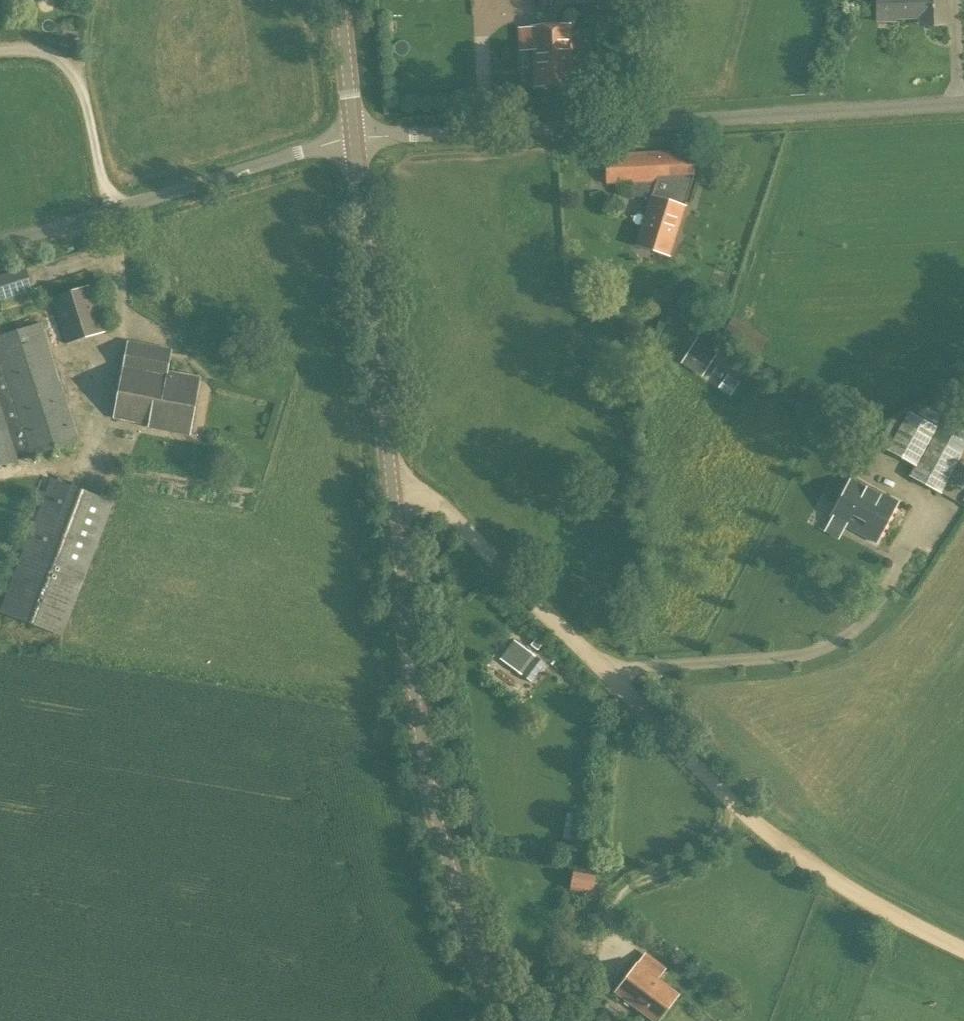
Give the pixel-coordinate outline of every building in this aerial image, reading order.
[(603,8),(628,7),(627,0),(603,0),(603,8)] [(875,24),(896,23),(896,20),(919,19),(919,27),(946,26),(945,0),(875,0),(875,24)] [(571,86),(569,32),(569,26),(533,27),(535,87),(571,86)] [(651,196),(651,197),(683,207),(694,177),(692,151),(605,155),(605,185),(631,184),(656,183),(651,196)] [(656,183),(631,184),(631,197),(651,196),(656,183)] [(684,207),(683,207),(651,197),(636,246),(669,256),(684,207)] [(31,290),(24,269),(0,277),(0,300),(31,290)] [(66,345),(105,333),(90,286),(51,298),(66,345)] [(79,443),(41,324),(0,337),(0,467),(79,443)] [(680,361),(701,375),(718,349),(697,335),(680,361)] [(200,380),(167,373),(171,350),(128,341),(113,419),(148,425),(148,428),(189,436),(200,380)] [(908,411),(907,413),(886,450),(914,466),(906,481),(939,499),(962,455),(932,438),(938,428),(908,411)] [(113,504),(51,479),(0,611),(0,613),(62,637),(113,504)] [(875,543),(897,503),(851,479),(830,519),(875,543)] [(521,676),(535,658),(513,641),(499,659),(521,676)] [(582,814),(566,811),(561,839),(578,842),(582,814)] [(570,878),(568,889),(592,893),(594,882),(570,878)] [(678,995),(637,964),(615,993),(652,1020),(658,1020),(678,995)]
